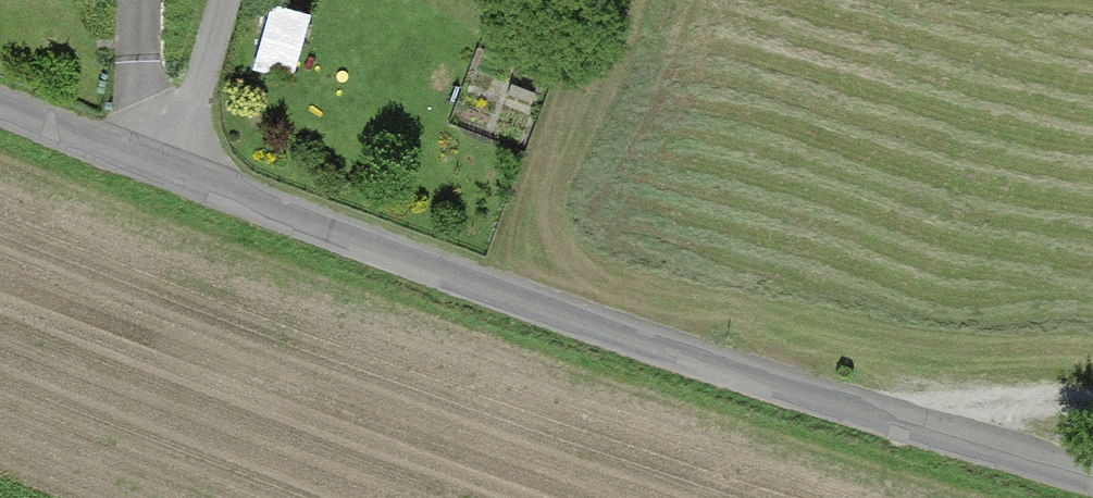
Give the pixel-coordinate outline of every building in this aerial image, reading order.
[(298,75),(309,12),(277,6),(266,69),(298,75)]
